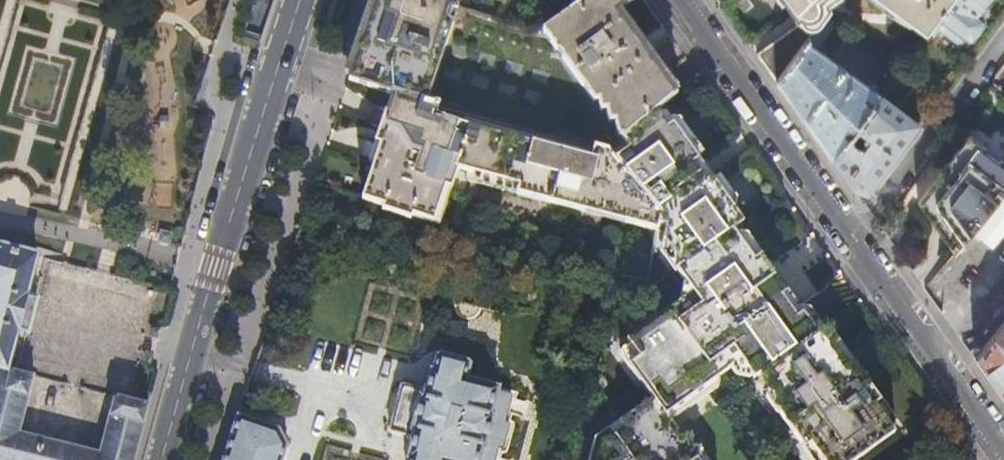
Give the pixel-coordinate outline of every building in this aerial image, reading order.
[(462,8),(449,3),(438,0),(377,0),(366,32),(349,83),(392,94),(430,103),(462,8)] [(543,30),(593,98),(600,99),(601,109),(608,109),(610,119),(615,119),(618,130),(623,138),(655,112),(671,100),(677,95),(670,85),(660,72),(649,56),(627,26),(617,13),(636,0),(585,0),(580,4),(543,30)] [(801,22),(757,55),(764,65),(777,82),(823,17),(829,9),(827,7),(835,0),(786,0),(801,22)] [(925,37),(927,33),(951,0),(875,0),(925,37)] [(927,33),(934,37),(939,31),(956,43),(961,42),(964,38),(968,41),(972,40),(978,31),(984,23),(983,21),(977,16),(989,0),(951,0),(927,33)] [(832,160),(880,96),(816,49),(834,24),(823,17),(777,82),(803,118),(832,160)] [(609,149),(430,103),(392,94),(376,143),(380,144),(363,199),(384,206),(383,209),(412,218),(413,215),(434,222),(450,168),(476,174),(626,213),(625,220),(658,229),(661,214),(609,149)] [(918,124),(880,96),(832,160),(853,189),(867,192),(918,124)] [(609,149),(661,214),(658,229),(683,263),(677,267),(686,280),(685,296),(629,338),(641,355),(631,362),(655,396),(600,435),(595,459),(702,459),(668,411),(742,355),(756,374),(761,370),(786,403),(780,407),(806,443),(812,439),(828,459),(853,459),(896,429),(876,402),(881,398),(863,373),(855,361),(849,366),(841,355),(832,344),(839,339),(833,332),(827,322),(817,329),(803,311),(798,314),(789,302),(781,292),(787,288),(772,267),(762,253),(755,257),(742,239),(733,228),(743,220),(724,195),(711,176),(706,180),(698,169),(692,161),(698,157),(685,140),(672,122),(666,126),(655,112),(623,138),(609,149)] [(954,252),(995,203),(1003,193),(1003,192),(1003,157),(972,131),(946,164),(917,201),(937,228),(954,252)] [(149,409),(116,401),(102,458),(20,438),(34,380),(8,373),(22,318),(36,260),(0,251),(0,459),(135,459),(149,409)] [(976,359),(990,379),(1003,398),(1003,324),(976,359)] [(483,448),(486,449),(495,414),(492,413),(499,387),(500,385),(496,384),(496,385),(468,377),(472,363),(469,358),(440,351),(435,354),(432,368),(429,367),(428,371),(429,371),(425,388),(403,382),(402,384),(400,383),(393,410),(388,429),(390,430),(390,432),(412,438),(408,453),(407,453),(406,458),(409,459),(480,459),(483,448)] [(595,381),(590,401),(603,393),(595,381)] [(499,387),(492,413),(495,414),(486,449),(483,448),(480,459),(495,459),(499,447),(503,448),(504,446),(510,425),(510,424),(509,423),(505,422),(513,392),(512,391),(511,390),(499,387)] [(288,445),(281,429),(238,415),(224,459),(283,459),(288,445)]
